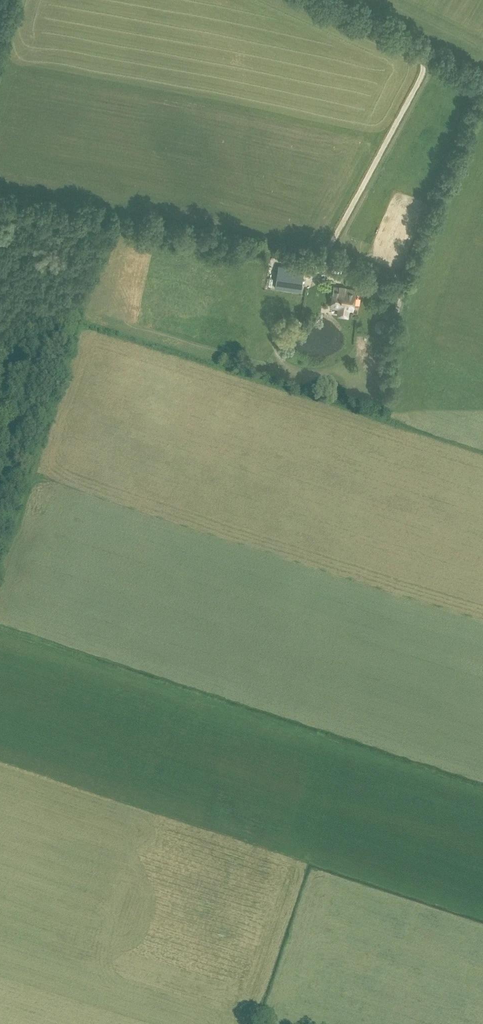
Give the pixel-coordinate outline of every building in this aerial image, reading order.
[(136,241),(137,235),(127,233),(126,239),(136,241)] [(278,266),(275,287),(301,291),(304,270),(278,266)] [(337,315),(349,317),(350,309),(353,310),(356,290),(334,287),(331,307),(338,308),(337,315)]
